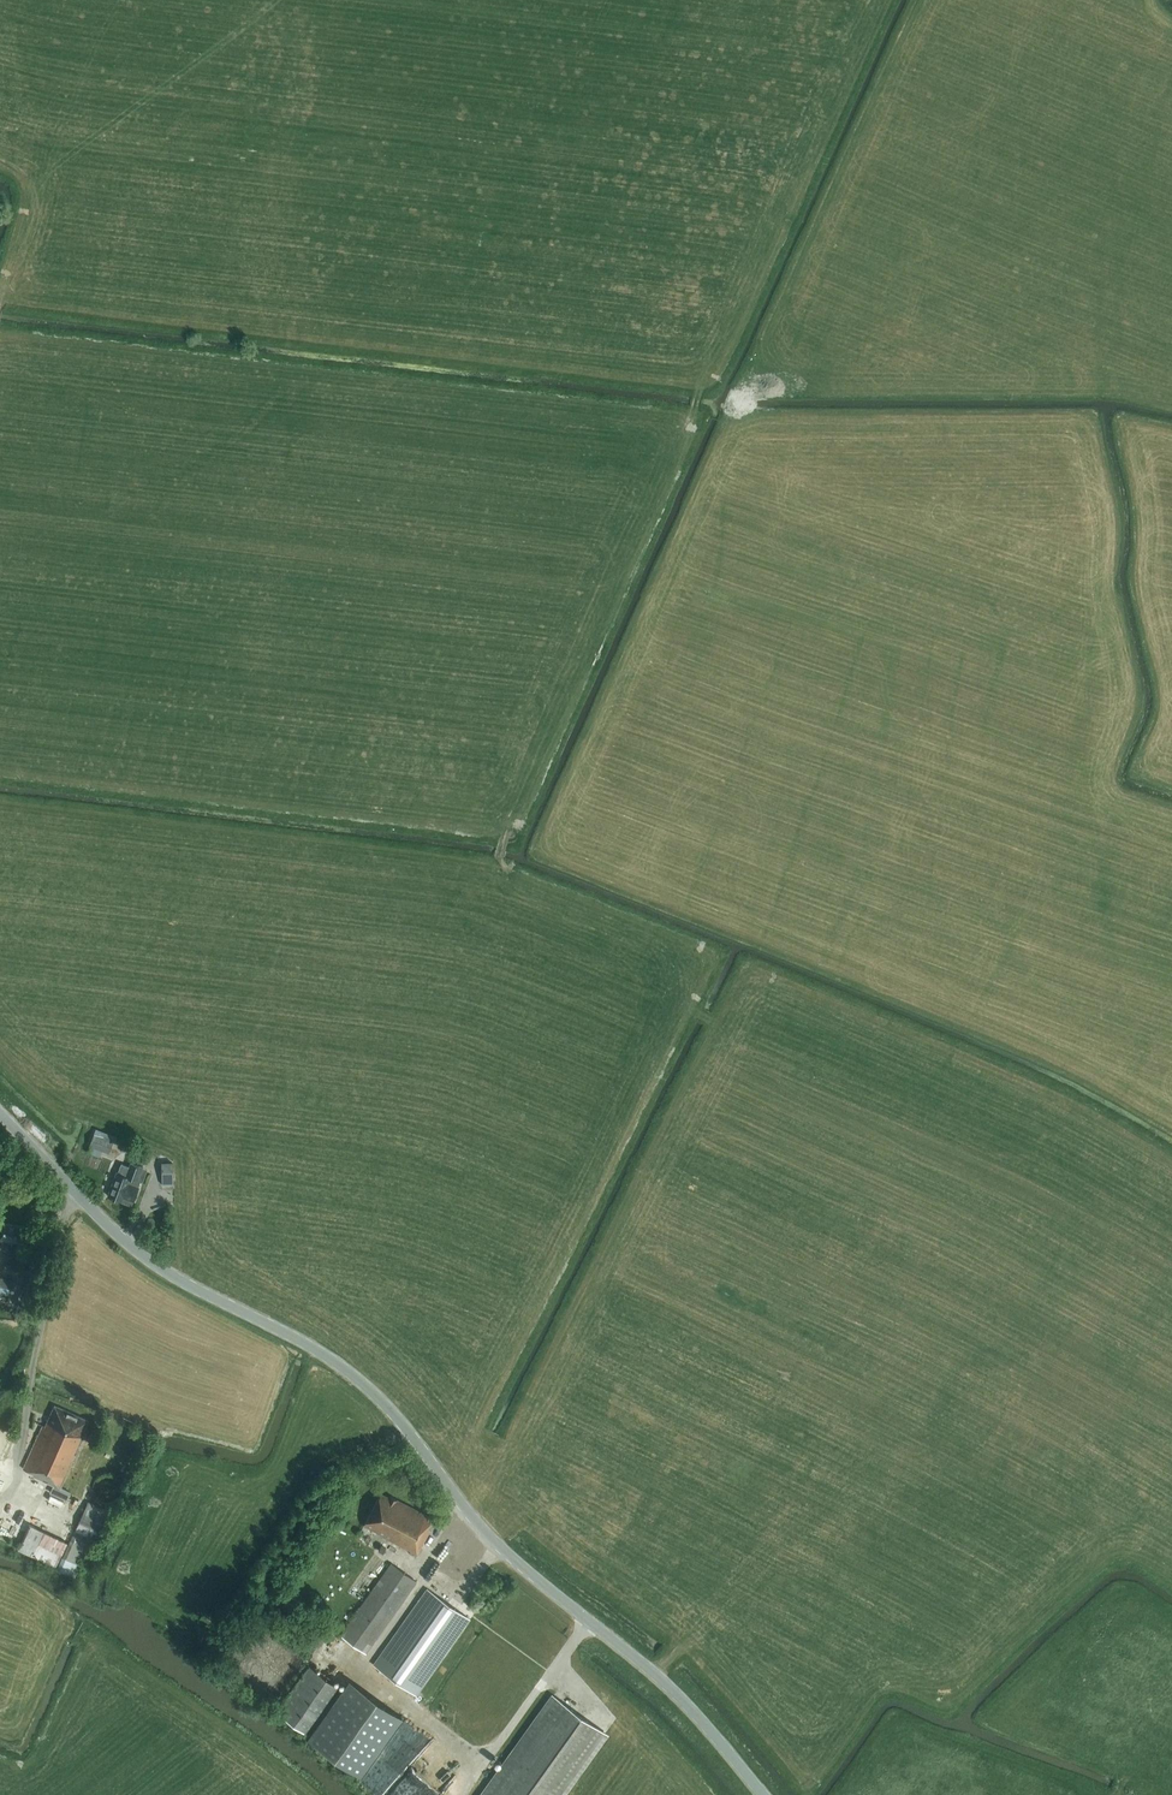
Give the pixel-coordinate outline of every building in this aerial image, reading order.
[(91,1146),(109,1153),(113,1142),(95,1135),(91,1146)] [(162,1178),(173,1178),(172,1162),(161,1162),(162,1178)] [(147,1169),(130,1163),(129,1166),(121,1163),(118,1173),(116,1173),(107,1196),(131,1205),(140,1182),(142,1183),(147,1169)] [(11,1247),(12,1240),(18,1241),(21,1227),(0,1222),(0,1245),(11,1247)] [(9,1295),(12,1279),(0,1277),(0,1293),(9,1295)] [(34,1298),(33,1298),(20,1295),(17,1307),(32,1310),(34,1298)] [(43,1425),(24,1468),(34,1473),(33,1475),(54,1485),(50,1492),(51,1493),(48,1499),(65,1507),(68,1500),(66,1499),(70,1492),(61,1487),(84,1436),(82,1435),(88,1420),(55,1405),(45,1426),(43,1425)] [(6,1456),(13,1442),(0,1437),(0,1453),(6,1456)] [(98,1498),(103,1501),(109,1502),(114,1500),(119,1497),(121,1492),(122,1486),(120,1481),(117,1476),(112,1474),(106,1473),(101,1475),(97,1478),(94,1483),(93,1489),(95,1494),(98,1498)] [(417,1554),(430,1529),(428,1528),(433,1518),(397,1499),(390,1496),(389,1498),(380,1493),(365,1523),(378,1529),(376,1532),(417,1554)] [(88,1501),(75,1531),(101,1544),(115,1514),(88,1501)] [(18,1549),(29,1555),(55,1567),(67,1542),(29,1524),(18,1549)] [(82,1555),(88,1542),(89,1539),(74,1531),(72,1535),(64,1555),(62,1557),(56,1571),(74,1579),(80,1565),(78,1564),(82,1555)] [(340,1635),(366,1653),(416,1581),(390,1563),(340,1635)] [(427,1589),(373,1664),(416,1695),(470,1619),(427,1589)] [(464,1602),(476,1611),(479,1606),(468,1597),(464,1602)] [(339,1647),(342,1639),(330,1635),(327,1643),(339,1647)] [(278,1713),(308,1734),(340,1689),(310,1668),(278,1713)] [(360,1776),(402,1716),(348,1679),(307,1738),(360,1776)] [(478,1794),(565,1794),(609,1734),(551,1693),(478,1794)] [(457,1775),(444,1763),(453,1753),(436,1739),(408,1771),(414,1776),(411,1778),(421,1787),(414,1794),(440,1794),(457,1775)]
